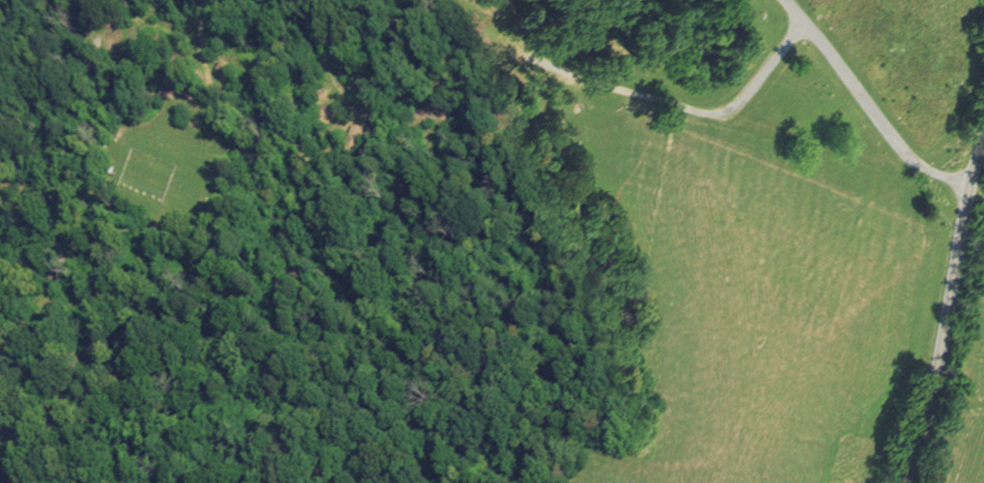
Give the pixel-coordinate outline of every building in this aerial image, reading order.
[(170,61),(172,53),(185,57),(183,65),(170,61)] [(216,61),(225,64),(221,76),(212,73),(216,61)] [(159,98),(161,88),(173,89),(172,100),(159,98)] [(313,102),(310,93),(323,89),(326,98),(313,102)] [(218,90),(228,92),(226,106),(216,104),(218,90)] [(317,106),(331,104),(333,115),(319,117),(317,106)] [(361,118),(369,110),(379,119),(371,127),(361,118)] [(371,138),(377,128),(390,137),(384,146),(371,138)]
